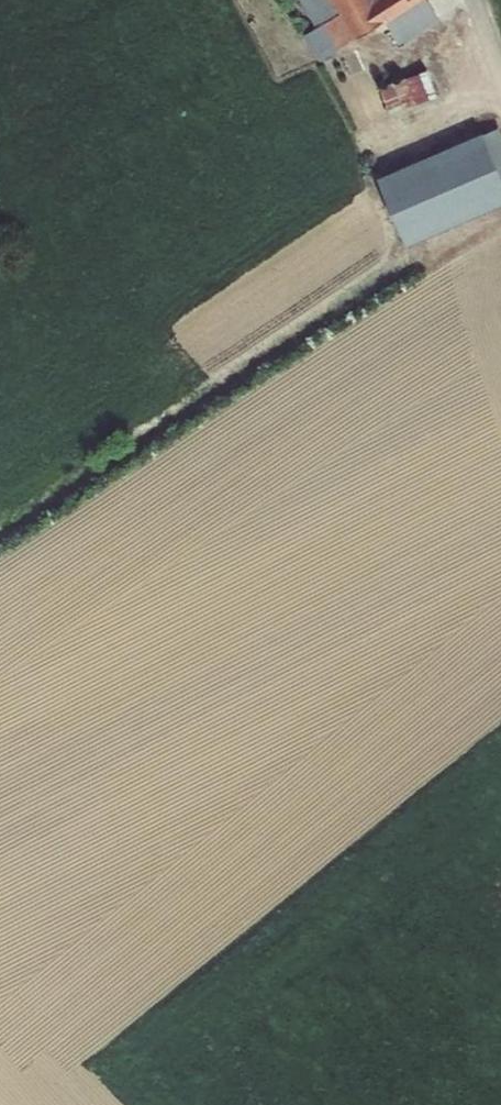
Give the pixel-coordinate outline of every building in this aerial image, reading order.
[(437,18),(426,0),(376,0),(352,17),(342,0),(300,0),(318,28),(304,37),(322,62),(384,22),(397,44),(437,18)] [(497,129),(381,181),(408,243),(500,202),(500,137),(497,129)]
